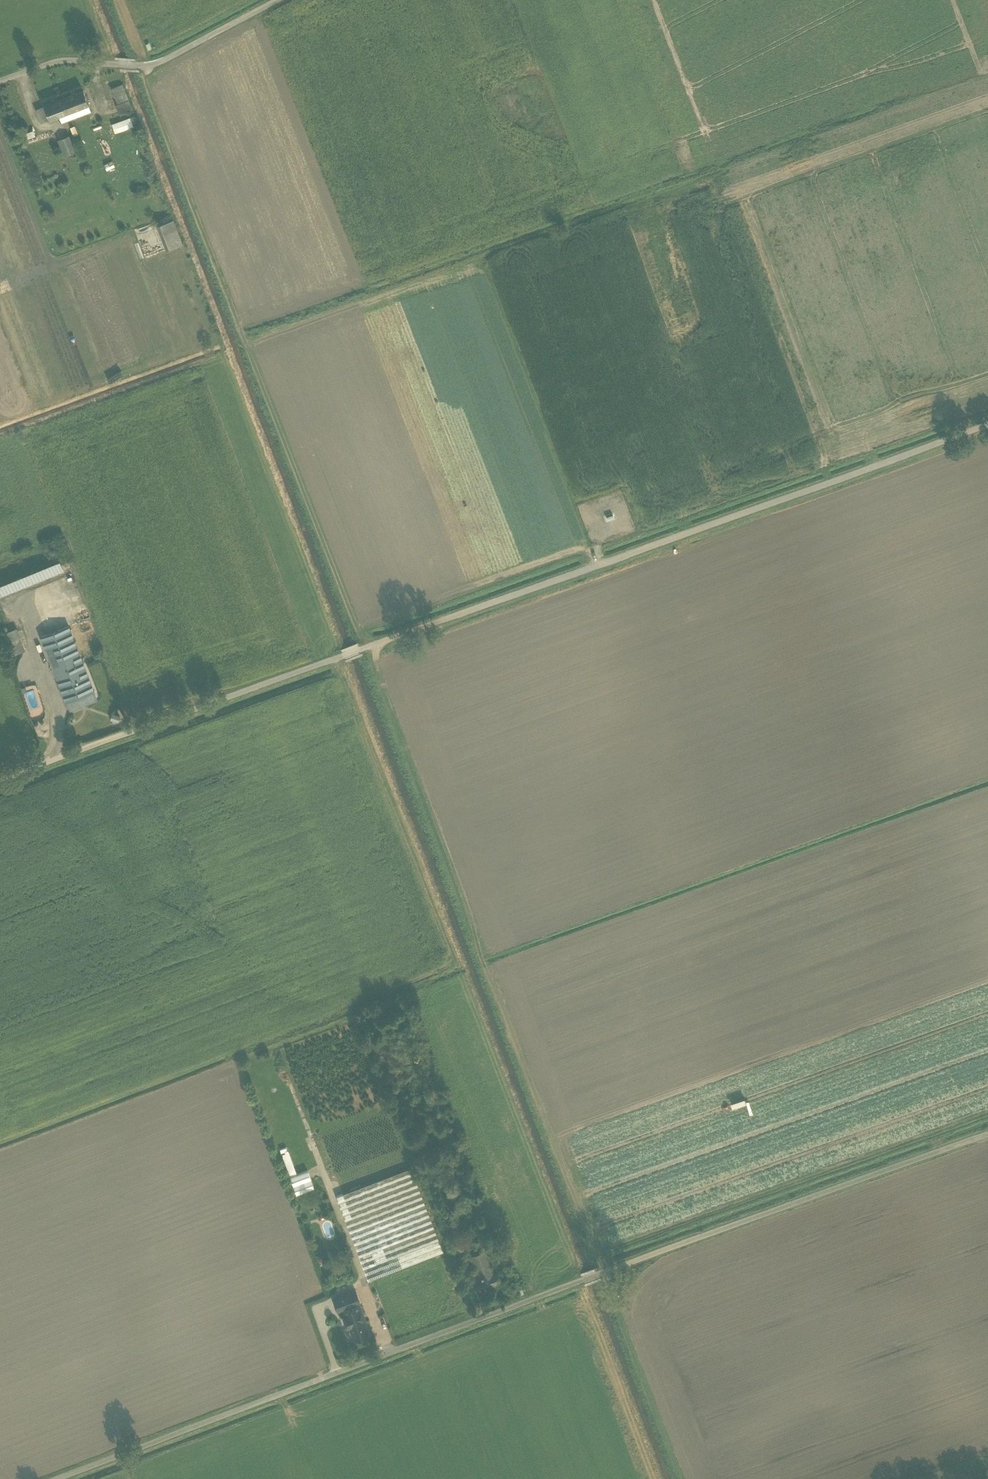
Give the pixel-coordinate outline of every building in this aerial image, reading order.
[(122,86),(112,90),(118,104),(128,99),(122,86)] [(76,110),(88,105),(89,105),(83,90),(62,98),(68,113),(76,110)] [(59,117),(68,113),(62,98),(44,105),(44,107),(49,120),(59,117)] [(118,104),(115,105),(119,114),(132,108),(128,99),(118,104)] [(88,105),(76,110),(79,116),(91,112),(88,105)] [(44,107),(36,110),(41,123),(49,120),(44,107)] [(68,113),(70,120),(79,116),(76,110),(68,113)] [(70,120),(68,113),(59,117),(62,123),(70,120)] [(116,132),(135,126),(132,116),(112,123),(116,132)] [(25,132),(29,141),(38,138),(35,128),(25,132)] [(59,139),(65,156),(77,152),(71,135),(59,139)] [(175,218),(158,224),(167,249),(184,243),(175,218)] [(0,295),(3,306),(16,302),(13,291),(0,295)] [(0,586),(0,595),(63,570),(60,561),(0,586)] [(68,625),(41,636),(55,674),(83,663),(68,625)] [(5,636),(7,643),(21,638),(18,631),(5,636)] [(21,638),(7,643),(10,648),(21,644),(23,643),(21,638)] [(26,651),(23,643),(21,644),(23,649),(12,654),(12,656),(26,651)] [(21,644),(10,648),(12,654),(23,649),(21,644)] [(83,663),(55,674),(66,702),(66,701),(74,699),(92,691),(94,691),(83,663)] [(74,699),(77,706),(95,699),(92,691),(74,699)] [(74,699),(66,701),(69,709),(77,706),(74,699)] [(372,1279),(443,1252),(411,1168),(336,1197),(368,1281),(372,1279)] [(308,1171),(290,1177),(297,1195),(314,1188),(308,1171)] [(443,1252),(372,1279),(395,1339),(466,1312),(443,1252)] [(484,1252),(471,1256),(479,1279),(474,1280),(478,1291),(501,1282),(497,1272),(492,1274),(484,1252)] [(355,1291),(346,1294),(350,1307),(358,1304),(360,1303),(355,1291)] [(346,1294),(333,1299),(337,1311),(343,1309),(350,1307),(346,1294)] [(350,1307),(343,1309),(346,1317),(343,1318),(347,1326),(349,1326),(354,1340),(370,1334),(358,1304),(350,1307)]
